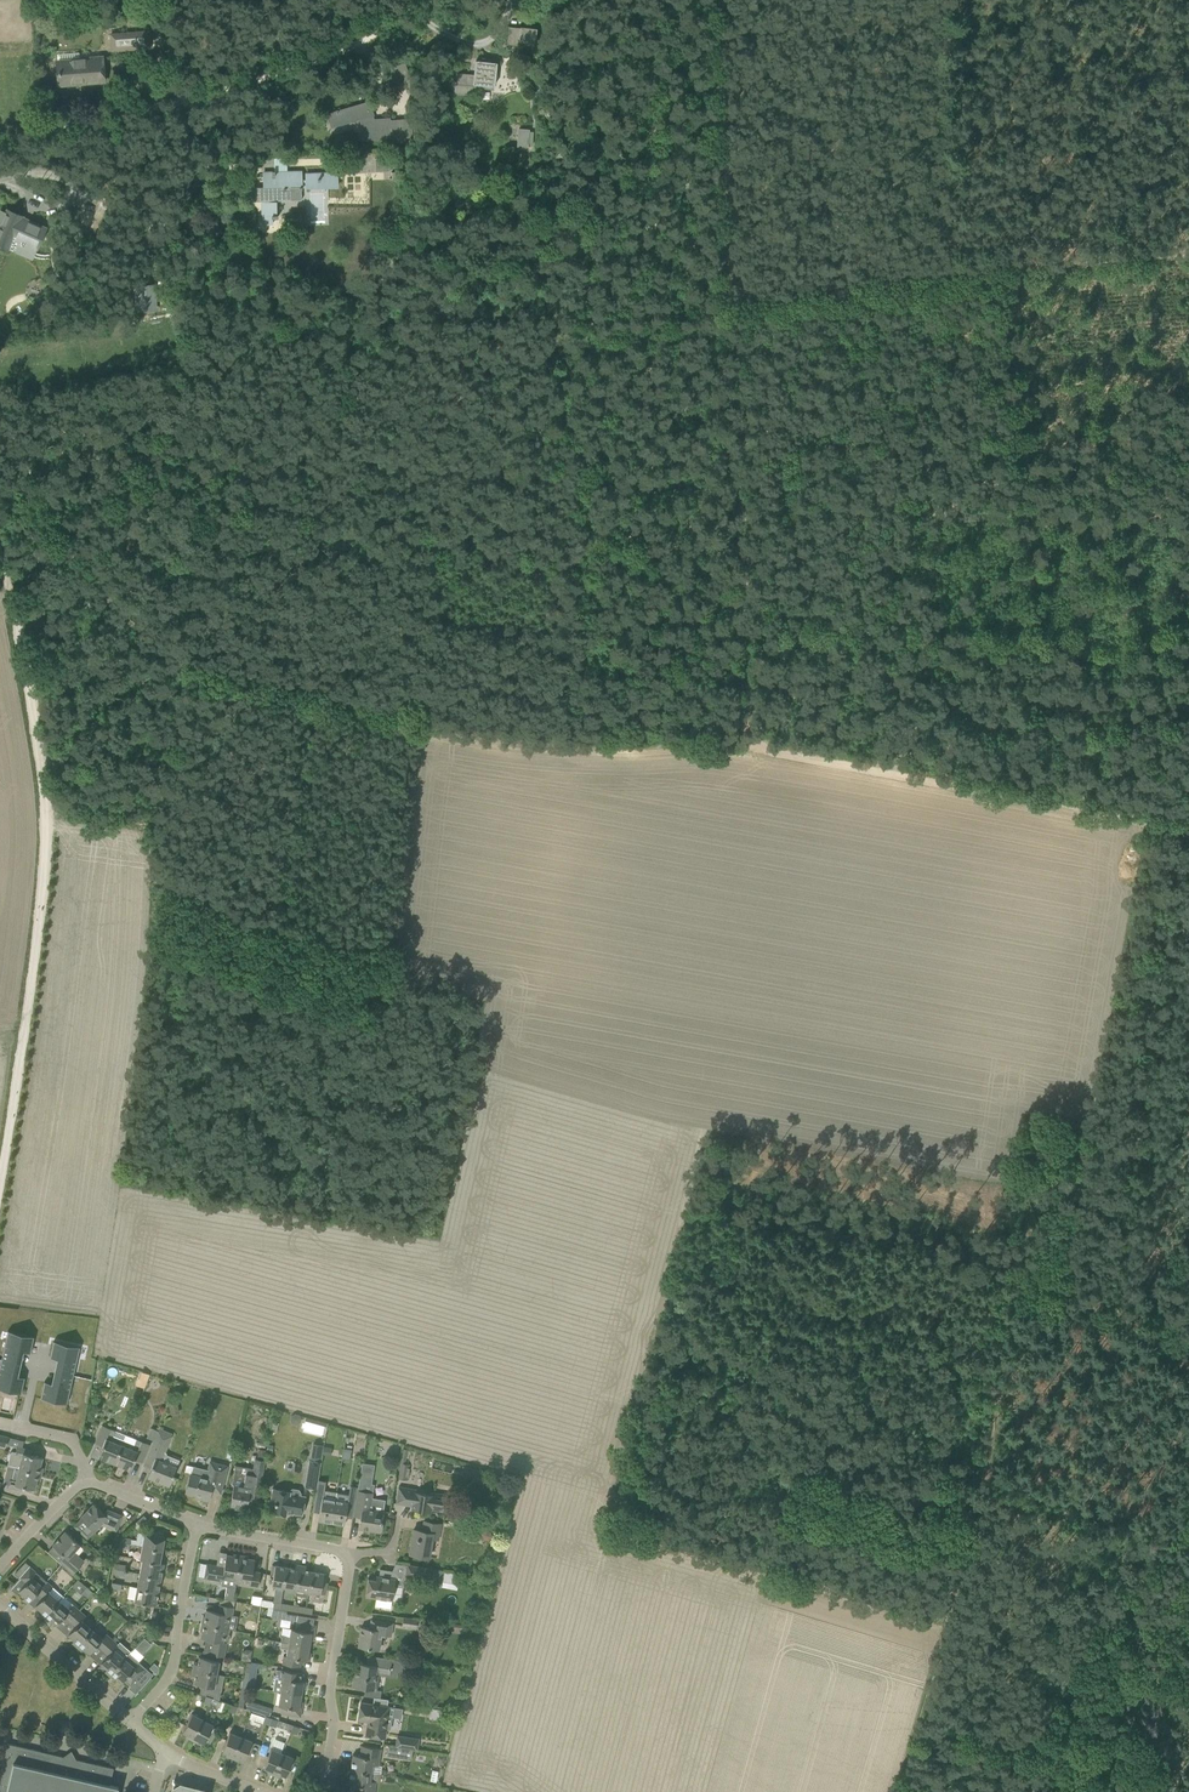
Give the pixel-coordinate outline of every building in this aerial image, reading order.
[(126,16),(127,31),(109,33),(111,51),(149,47),(148,35),(149,35),(148,30),(144,30),(143,14),(126,16)] [(507,44),(533,47),(535,28),(509,25),(507,44)] [(57,59),(59,85),(103,81),(101,55),(57,59)] [(454,92),(474,94),(475,84),(493,86),(495,63),(477,61),(476,75),(456,73),(454,92)] [(410,79),(406,66),(388,72),(393,84),(410,79)] [(370,115),(373,115),(369,102),(328,114),(332,127),(359,119),(360,125),(361,140),(410,137),(410,119),(391,121),(391,119),(389,120),(389,118),(377,119),(377,125),(373,125),(370,115)] [(518,129),(517,147),(527,148),(528,130),(518,129)] [(375,158),(375,171),(390,171),(389,158),(375,158)] [(264,203),(264,218),(266,218),(266,224),(274,224),(274,218),(279,218),(279,216),(278,216),(277,203),(277,201),(293,200),(293,189),(301,189),(301,190),(303,190),(303,188),(339,187),(339,174),(308,174),(308,181),(303,181),(303,172),(276,173),(276,172),(274,172),(274,176),(259,176),(259,177),(266,177),(266,186),(270,186),(270,188),(254,188),(254,201),(269,201),(270,203),(264,203)] [(101,222),(109,202),(100,199),(95,212),(84,207),(81,215),(83,216),(81,222),(92,226),(93,228),(95,228),(97,229),(99,228),(101,227),(101,225),(102,224),(101,222)] [(22,221),(24,218),(7,211),(3,220),(0,219),(0,243),(8,246),(12,238),(22,242),(21,244),(35,251),(41,237),(36,235),(40,226),(29,221),(27,223),(22,221)] [(156,285),(136,286),(137,310),(156,310),(156,285)] [(1,1359),(14,1362),(14,1361),(18,1362),(18,1363),(20,1363),(23,1351),(30,1353),(34,1337),(8,1331),(3,1353),(2,1359),(1,1359)] [(74,1369),(79,1347),(53,1341),(50,1357),(57,1359),(54,1371),(56,1371),(61,1372),(73,1375),(74,1369)] [(14,1362),(1,1359),(2,1359),(1,1365),(0,1365),(0,1389),(21,1393),(25,1377),(17,1375),(20,1363),(18,1363),(14,1362)] [(73,1376),(73,1375),(61,1372),(61,1373),(56,1372),(56,1371),(54,1371),(52,1383),(44,1381),(41,1398),(67,1404),(72,1381),(71,1381),(72,1375),(73,1376)] [(323,1436),(325,1425),(305,1420),(302,1431),(323,1436)] [(101,1458),(114,1464),(126,1434),(102,1424),(95,1443),(102,1446),(99,1453),(102,1454),(101,1458)] [(146,1437),(153,1440),(157,1430),(151,1427),(146,1437)] [(157,1430),(153,1440),(144,1463),(152,1466),(147,1477),(169,1486),(177,1466),(162,1460),(172,1433),(159,1428),(158,1430),(157,1430)] [(126,1434),(114,1464),(127,1469),(129,1465),(132,1466),(135,1459),(142,1462),(150,1444),(126,1434)] [(6,1446),(8,1437),(0,1435),(0,1445),(6,1446)] [(304,1486),(316,1488),(321,1454),(322,1448),(323,1446),(312,1444),(310,1459),(308,1459),(304,1486)] [(20,1467),(20,1469),(41,1473),(43,1467),(40,1467),(42,1457),(31,1454),(32,1450),(16,1446),(16,1449),(12,1449),(11,1449),(7,1463),(20,1467)] [(322,1448),(321,1454),(330,1455),(331,1447),(323,1446),(322,1448)] [(342,1458),(349,1459),(351,1449),(343,1448),(342,1458)] [(402,1448),(399,1465),(397,1478),(407,1480),(410,1464),(405,1463),(407,1449),(402,1448)] [(265,1454),(266,1451),(259,1450),(257,1459),(254,1458),(252,1468),(235,1465),(231,1484),(234,1484),(229,1508),(246,1511),(248,1500),(258,1502),(264,1460),(265,1454)] [(220,1492),(227,1466),(210,1462),(208,1469),(193,1466),(191,1474),(190,1473),(185,1492),(195,1494),(195,1497),(208,1501),(211,1490),(220,1492)] [(41,1473),(20,1469),(17,1468),(15,1480),(8,1478),(6,1486),(22,1490),(23,1486),(34,1489),(37,1479),(40,1480),(41,1473)] [(332,1523),(337,1492),(323,1489),(324,1481),(318,1480),(312,1511),(320,1512),(318,1521),(332,1523)] [(412,1506),(411,1509),(430,1513),(431,1510),(450,1513),(453,1496),(433,1492),(433,1495),(423,1493),(424,1491),(399,1486),(396,1503),(404,1505),(404,1504),(412,1506)] [(302,1514),(305,1495),(290,1493),(290,1491),(273,1488),(270,1503),(273,1503),(271,1513),(274,1513),(274,1515),(279,1516),(280,1514),(286,1515),(286,1513),(293,1514),(293,1513),(302,1514)] [(355,1498),(353,1515),(361,1516),(359,1528),(380,1531),(383,1511),(385,1499),(371,1497),(371,1493),(357,1490),(355,1498)] [(353,1515),(355,1498),(348,1497),(348,1494),(337,1492),(332,1523),(344,1525),(345,1517),(353,1518),(353,1515)] [(103,1513),(93,1503),(72,1525),(87,1539),(101,1524),(116,1530),(122,1515),(107,1509),(103,1513)] [(409,1553),(421,1555),(430,1557),(433,1538),(439,1539),(441,1524),(423,1521),(422,1531),(413,1529),(409,1553)] [(65,1531),(52,1545),(64,1555),(58,1561),(72,1574),(84,1560),(74,1551),(80,1544),(65,1531)] [(135,1544),(141,1546),(162,1550),(164,1537),(145,1533),(137,1532),(135,1544)] [(101,1544),(98,1549),(105,1553),(108,1548),(101,1544)] [(139,1559),(141,1560),(141,1559),(159,1563),(159,1562),(162,1550),(141,1546),(139,1558),(139,1559)] [(222,1581),(221,1585),(235,1587),(235,1583),(236,1583),(241,1555),(233,1554),(233,1556),(226,1555),(224,1566),(207,1563),(204,1578),(222,1581)] [(248,1556),(241,1555),(236,1583),(241,1584),(241,1581),(249,1582),(249,1585),(258,1587),(260,1572),(252,1571),(254,1559),(247,1558),(248,1556)] [(141,1560),(139,1573),(161,1577),(164,1563),(159,1562),(159,1563),(141,1559),(141,1560)] [(272,1607),(279,1608),(280,1602),(283,1587),(282,1587),(286,1567),(272,1564),(271,1573),(274,1574),(272,1585),(278,1586),(277,1588),(275,1587),(273,1601),(261,1599),(260,1605),(272,1607)] [(293,1568),(286,1567),(282,1587),(283,1587),(296,1589),(300,1565),(294,1564),(293,1568)] [(443,1570),(431,1569),(431,1568),(407,1564),(405,1576),(430,1580),(429,1585),(441,1587),(443,1570)] [(300,1565),(296,1589),(295,1594),(308,1597),(309,1595),(313,1571),(305,1570),(306,1566),(300,1565)] [(27,1603),(36,1593),(42,1585),(46,1581),(30,1566),(20,1578),(25,1583),(18,1591),(25,1597),(23,1599),(27,1603)] [(365,1596),(376,1597),(374,1607),(390,1609),(391,1600),(392,1600),(395,1578),(394,1578),(396,1571),(384,1569),(383,1577),(376,1576),(376,1580),(368,1578),(365,1596)] [(326,1573),(313,1571),(309,1595),(313,1595),(313,1592),(325,1594),(327,1582),(325,1582),(326,1573)] [(139,1573),(136,1587),(158,1591),(161,1577),(139,1573)] [(44,1618),(63,1596),(52,1586),(46,1581),(42,1585),(36,1593),(42,1598),(35,1606),(41,1611),(39,1613),(44,1618)] [(87,1587),(82,1593),(89,1599),(94,1593),(87,1587)] [(158,1591),(136,1587),(133,1601),(155,1605),(158,1591)] [(69,1622),(80,1610),(63,1596),(44,1618),(48,1621),(50,1619),(56,1625),(64,1617),(69,1622)] [(280,1602),(279,1608),(286,1609),(292,1610),(293,1604),(280,1602)] [(203,1616),(202,1623),(229,1629),(235,1630),(237,1616),(232,1615),(234,1607),(219,1604),(218,1612),(206,1610),(205,1616),(203,1616)] [(293,1604),(292,1610),(306,1613),(307,1607),(293,1604)] [(281,1635),(280,1641),(309,1646),(310,1640),(313,1640),(315,1625),(313,1624),(314,1618),(286,1613),(286,1609),(279,1608),(272,1607),(271,1616),(296,1620),(295,1629),(290,1628),(288,1636),(281,1635)] [(72,1642),(76,1646),(92,1629),(81,1620),(85,1615),(80,1610),(69,1622),(75,1627),(68,1634),(74,1640),(72,1642)] [(151,1611),(150,1622),(158,1623),(158,1621),(158,1619),(159,1613),(159,1612),(151,1611)] [(401,1625),(416,1627),(417,1619),(403,1617),(401,1625)] [(358,1646),(370,1648),(379,1649),(381,1634),(391,1636),(393,1623),(371,1619),(370,1628),(361,1627),(358,1646)] [(229,1629),(202,1623),(200,1631),(202,1631),(201,1638),(207,1639),(206,1643),(205,1643),(203,1652),(224,1657),(229,1629)] [(96,1646),(102,1650),(112,1639),(106,1633),(102,1638),(92,1629),(76,1646),(81,1650),(83,1648),(89,1653),(96,1646)] [(144,1638),(135,1647),(142,1654),(151,1644),(144,1638)] [(105,1671),(109,1675),(125,1658),(114,1648),(118,1644),(112,1639),(102,1650),(107,1655),(100,1663),(107,1669),(105,1671)] [(309,1646),(280,1641),(279,1647),(286,1648),(285,1656),(282,1655),(281,1664),(300,1667),(301,1659),(310,1660),(311,1653),(308,1652),(309,1646)] [(243,1652),(241,1658),(250,1660),(252,1651),(247,1649),(243,1652)] [(356,1662),(352,1686),(364,1688),(365,1688),(374,1689),(376,1672),(378,1672),(389,1674),(391,1659),(379,1657),(367,1655),(366,1663),(356,1662)] [(194,1663),(192,1669),(217,1674),(219,1660),(199,1656),(198,1664),(194,1663)] [(125,1658),(109,1675),(114,1679),(116,1677),(122,1682),(129,1674),(135,1679),(145,1668),(139,1662),(135,1667),(125,1658)] [(273,1690),(279,1691),(280,1691),(301,1694),(302,1689),(305,1689),(306,1681),(302,1680),(303,1673),(276,1668),(273,1690)] [(205,1696),(212,1698),(215,1699),(218,1683),(215,1682),(217,1674),(192,1669),(191,1675),(195,1676),(194,1683),(207,1686),(205,1696)] [(249,1672),(248,1680),(247,1686),(254,1687),(256,1674),(249,1672)] [(280,1691),(279,1691),(277,1705),(282,1705),(281,1713),(300,1717),(303,1701),(300,1701),(301,1694),(280,1691)] [(212,1698),(205,1696),(203,1703),(210,1705),(212,1698)] [(387,1706),(388,1699),(373,1697),(372,1704),(361,1702),(358,1719),(368,1721),(366,1735),(385,1737),(386,1729),(390,1729),(392,1717),(388,1716),(389,1706),(387,1706)] [(213,1699),(211,1704),(219,1707),(221,1702),(213,1699)] [(248,1700),(245,1708),(265,1715),(269,1716),(272,1708),(248,1700)] [(185,1737),(191,1740),(202,1719),(192,1713),(182,1732),(187,1734),(185,1737)] [(262,1722),(269,1725),(271,1717),(269,1716),(265,1715),(262,1722)] [(271,1717),(269,1725),(276,1727),(278,1720),(271,1717)] [(202,1719),(191,1740),(198,1743),(199,1740),(203,1743),(205,1740),(210,1742),(217,1728),(213,1726),(213,1725),(202,1719)] [(299,1727),(293,1725),(290,1732),(297,1734),(299,1727)] [(226,1756),(232,1758),(241,1736),(230,1732),(222,1751),(227,1753),(226,1756)] [(397,1735),(395,1746),(406,1748),(416,1749),(418,1738),(397,1735)] [(241,1736),(232,1758),(238,1761),(240,1758),(244,1760),(252,1741),(241,1736)] [(118,1787),(109,1785),(113,1768),(7,1743),(0,1771),(0,1791),(117,1791),(118,1787)] [(259,1752),(265,1755),(269,1746),(263,1743),(259,1752)] [(353,1754),(350,1769),(371,1772),(372,1764),(378,1765),(381,1748),(361,1745),(360,1756),(353,1754)] [(406,1748),(395,1746),(395,1747),(388,1745),(386,1756),(404,1758),(406,1748)] [(267,1772),(273,1775),(282,1753),(271,1748),(263,1768),(268,1770),(267,1772)] [(282,1753),(273,1775),(280,1777),(281,1775),(286,1777),(293,1757),(282,1753)] [(350,1769),(350,1770),(347,1771),(347,1776),(349,1778),(348,1784),(355,1785),(354,1791),(374,1791),(376,1781),(370,1780),(371,1772),(350,1769)]
